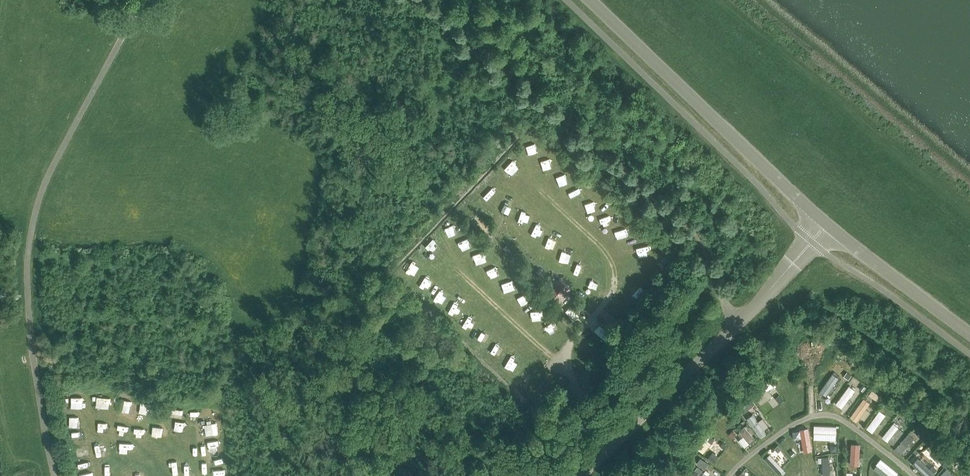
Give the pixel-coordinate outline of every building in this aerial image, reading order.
[(587,212),(598,209),(596,200),(585,203),(587,212)] [(610,215),(601,217),(603,226),(612,225),(610,215)] [(536,225),(534,233),(544,236),(546,228),(536,225)] [(463,250),(472,247),(468,238),(459,241),(463,250)] [(433,239),(424,247),(429,251),(437,244),(433,239)] [(570,263),(573,253),(563,250),(560,260),(570,263)] [(478,262),(487,261),(486,253),(477,255),(478,262)] [(490,279),(501,275),(498,265),(486,269),(490,279)] [(513,279),(504,282),(508,291),(517,288),(513,279)] [(560,279),(545,297),(556,306),(571,288),(560,279)] [(521,305),(529,303),(527,294),(519,296),(521,305)] [(569,307),(565,311),(574,320),(578,316),(569,307)] [(542,310),(532,310),(533,319),(542,319),(542,310)] [(550,337),(557,334),(554,326),(547,329),(550,337)] [(601,326),(596,331),(609,343),(614,338),(601,326)] [(486,344),(491,335),(482,330),(477,339),(486,344)] [(497,344),(493,351),(500,355),(504,349),(497,344)] [(521,377),(529,381),(533,373),(526,369),(521,377)] [(757,396),(774,386),(770,379),(752,389),(757,396)] [(828,405),(829,388),(822,387),(821,405),(828,405)] [(779,395),(775,398),(780,404),(784,400),(779,395)] [(81,406),(91,406),(91,396),(81,396),(81,406)] [(97,396),(97,407),(111,408),(111,397),(97,396)] [(849,415),(856,423),(871,410),(867,406),(871,403),(867,398),(849,415)] [(130,412),(132,400),(125,399),(123,411),(130,412)] [(157,414),(158,403),(141,402),(140,413),(157,414)] [(67,405),(69,415),(79,413),(77,403),(67,405)] [(745,404),(740,408),(744,413),(749,409),(745,404)] [(183,419),(184,409),(173,407),(171,417),(183,419)] [(772,428),(763,417),(759,420),(754,412),(747,417),(761,436),(772,428)] [(81,428),(80,421),(72,423),(73,430),(81,428)] [(883,436),(893,444),(905,430),(894,422),(883,436)] [(815,424),(814,438),(837,439),(838,425),(815,424)] [(923,426),(920,429),(926,434),(929,431),(923,426)] [(707,428),(693,445),(699,450),(713,433),(707,428)] [(895,447),(900,453),(915,438),(910,433),(895,447)] [(218,439),(209,440),(211,451),(220,449),(218,439)] [(852,442),(851,464),(860,465),(861,443),(852,442)] [(75,453),(76,461),(87,460),(85,451),(75,453)] [(713,453),(708,458),(712,461),(717,456),(713,453)] [(830,455),(823,456),(823,475),(831,475),(830,455)] [(807,475),(802,475),(818,475),(815,456),(805,458),(807,475)] [(934,463),(930,467),(919,456),(913,462),(927,475),(932,475),(939,469),(934,463)] [(700,458),(696,464),(700,466),(704,460),(700,458)] [(899,471),(882,458),(874,467),(885,475),(895,475),(899,471)] [(80,475),(88,475),(92,475),(90,465),(78,467),(80,475)] [(692,474),(695,475),(696,475),(698,473),(699,474),(701,470),(697,467),(692,474)]
